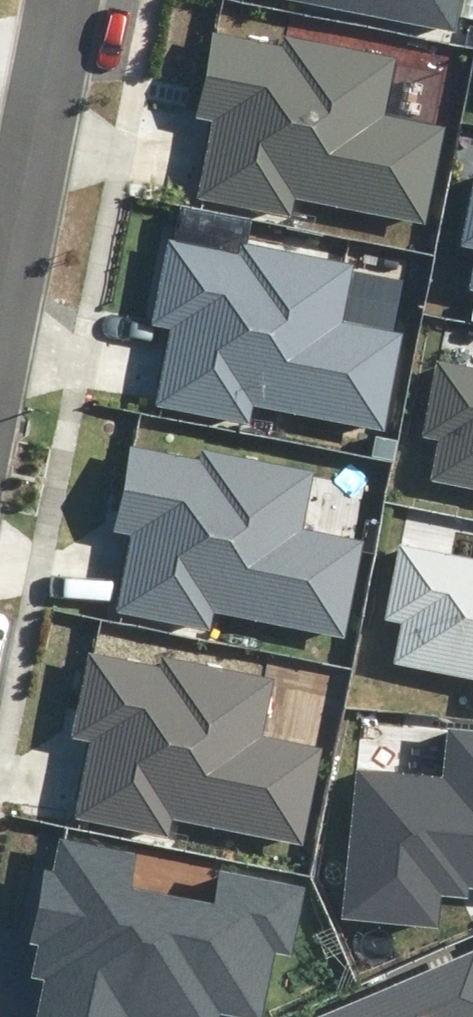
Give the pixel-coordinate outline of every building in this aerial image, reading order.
[(457,32),(463,0),(289,0),(457,32)] [(199,196),(287,214),(291,197),(423,223),(442,130),(382,118),(394,59),(282,37),(281,46),(213,32),(195,120),(213,124),(199,196)] [(461,247),(472,250),(472,185),(461,247)] [(157,402),(247,420),(250,403),(382,430),(401,336),(342,324),(354,265),(242,243),(240,252),(166,237),(148,326),(172,330),(157,402)] [(437,360),(421,436),(438,439),(430,481),(472,489),(472,367),(437,360)] [(214,613),(344,639),(364,541),(302,529),(313,473),(202,451),(200,461),(130,447),(113,532),(130,535),(115,612),(210,631),(214,613)] [(399,543),(384,621),(402,624),(394,663),(472,678),(472,557),(399,543)] [(174,819),(303,846),(323,749),(260,736),(272,680),(164,657),(162,667),(89,651),(71,736),(90,740),(74,817),(170,837),(174,819)] [(439,929),(442,897),(468,899),(469,889),(472,889),(472,731),(447,729),(442,778),(356,769),(341,919),(439,929)] [(221,1012),(246,1016),(261,1016),(275,950),(291,954),(304,889),(221,873),(215,903),(134,886),(140,853),(59,837),(52,872),(45,871),(30,945),(36,946),(29,979),(43,981),(36,1016),(220,1016),(221,1012)] [(320,1016),(472,1016),(472,953),(320,1016)]
